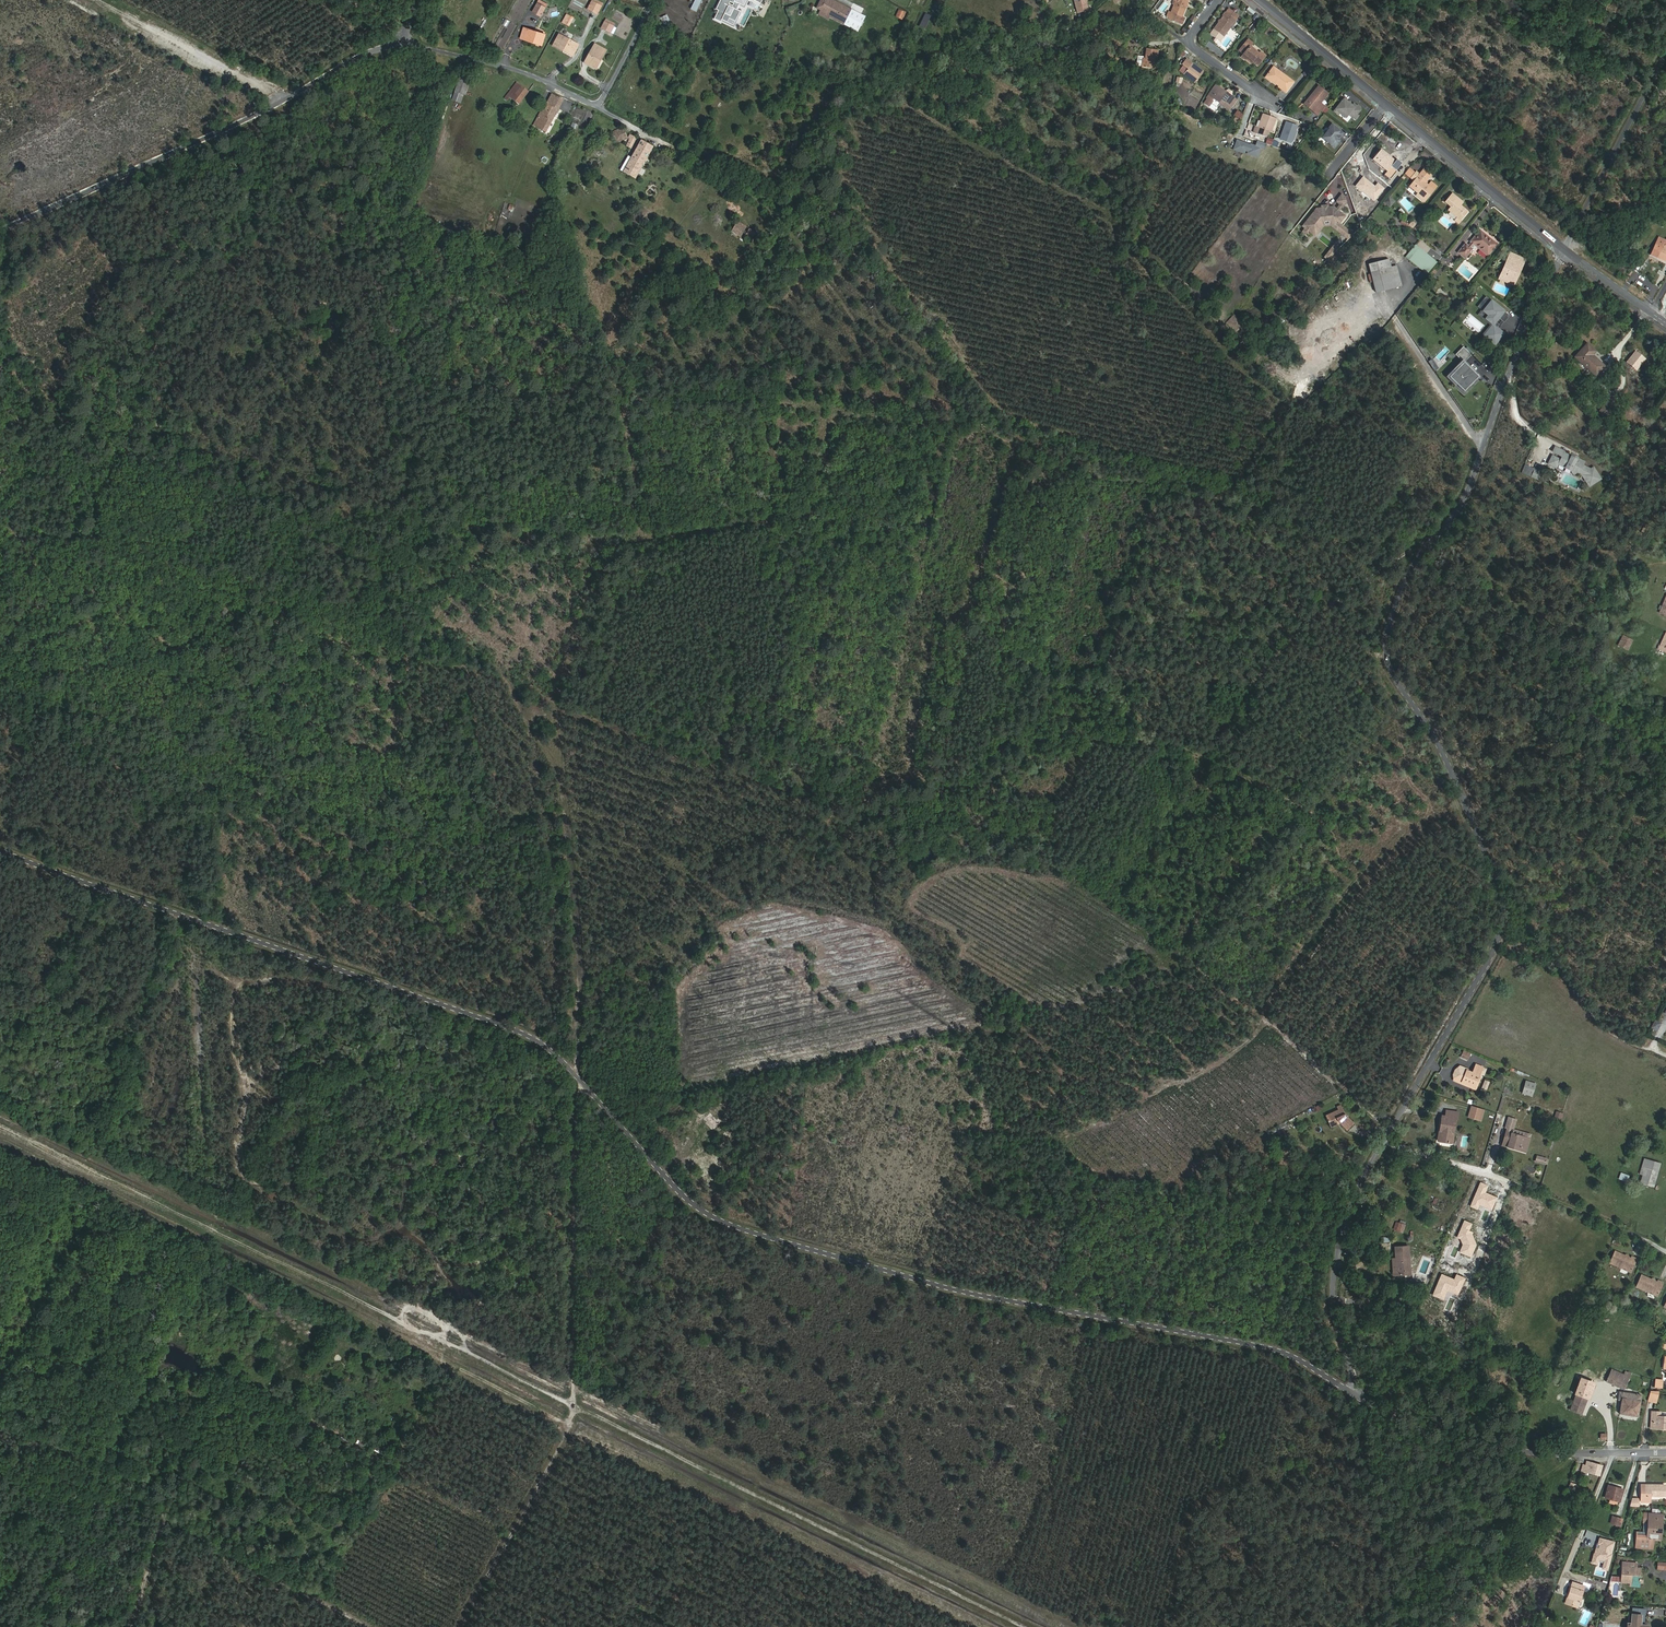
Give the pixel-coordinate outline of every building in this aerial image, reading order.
[(747,0),(721,0),(717,10),(719,11),(715,19),(721,22),(722,22),(723,20),(728,23),(730,19),(736,22),(741,12),(737,10),(740,5),(744,6),(747,0)] [(830,16),(843,23),(850,10),(832,0),(821,0),(817,7),(821,10),(820,11),(830,16)] [(1077,13),(1088,11),(1086,0),(1074,0),(1077,13)] [(1174,5),(1171,13),(1168,12),(1166,17),(1171,20),(1182,25),(1184,19),(1182,17),(1189,0),(1176,0),(1174,5)] [(601,6),(592,1),(588,9),(597,14),(601,6)] [(540,15),(545,7),(538,3),(533,11),(540,15)] [(1223,37),(1238,16),(1228,9),(1213,30),(1223,37)] [(905,13),(899,10),(896,17),(902,20),(905,13)] [(730,19),(728,23),(723,20),(722,22),(727,25),(734,28),(737,22),(742,12),(741,12),(736,22),(730,19)] [(561,23),(569,27),(574,17),(566,13),(561,23)] [(667,14),(661,17),(665,24),(670,22),(667,14)] [(614,27),(605,22),(602,28),(611,32),(614,27)] [(525,36),(524,39),(542,45),(545,34),(524,27),(521,35),(525,36)] [(564,49),(573,54),(578,45),(559,34),(553,45),(563,51),(564,49)] [(1248,57),(1253,62),(1258,66),(1266,56),(1261,52),(1260,54),(1246,42),(1239,50),(1244,54),(1241,57),(1245,60),(1246,59),(1248,57)] [(598,56),(602,58),(606,51),(595,45),(585,63),(594,67),(599,59),(597,58),(598,56)] [(1157,60),(1158,50),(1147,49),(1145,58),(1144,58),(1144,56),(1139,55),(1138,62),(1140,66),(1141,67),(1154,69),(1155,60),(1157,60)] [(1195,83),(1203,72),(1186,59),(1181,65),(1183,66),(1179,71),(1195,83)] [(1302,74),(1306,77),(1313,68),(1309,65),(1302,74)] [(1286,92),(1294,82),(1274,67),(1266,77),(1286,92)] [(452,101),(463,104),(469,79),(458,76),(452,101)] [(516,83),(513,86),(511,89),(516,93),(521,86),(516,83)] [(516,93),(511,89),(508,94),(512,97),(511,98),(518,104),(528,92),(521,86),(516,93)] [(1224,92),(1215,86),(1208,95),(1230,111),(1238,100),(1232,97),(1233,93),(1230,91),(1227,93),(1225,91),(1224,92)] [(1315,109),(1319,113),(1324,106),(1320,103),(1327,94),(1318,86),(1307,100),(1316,108),(1315,109)] [(546,132),(563,100),(552,94),(546,104),(545,103),(533,125),(546,132)] [(1344,99),(1334,111),(1339,115),(1340,113),(1346,118),(1350,114),(1352,115),(1354,113),(1357,115),(1361,110),(1360,108),(1358,106),(1357,106),(1354,104),(1353,106),(1352,107),(1350,105),(1351,104),(1344,99)] [(1317,114),(1319,113),(1315,109),(1316,108),(1307,100),(1304,103),(1317,114)] [(1271,132),(1276,119),(1263,114),(1258,127),(1255,126),(1253,133),(1266,138),(1268,131),(1271,132)] [(1300,126),(1286,121),(1279,139),(1293,144),(1300,126)] [(575,131),(578,125),(573,122),(570,128),(575,131)] [(1330,129),(1323,138),(1334,148),(1340,141),(1340,140),(1338,138),(1340,136),(1340,137),(1343,133),(1332,124),(1329,128),(1330,129)] [(623,127),(611,132),(616,144),(628,139),(623,127)] [(627,146),(631,148),(636,138),(630,135),(629,137),(631,138),(627,146)] [(1236,140),(1233,150),(1258,158),(1261,149),(1265,150),(1267,144),(1257,141),(1256,145),(1236,140)] [(635,178),(635,179),(653,147),(641,141),(632,157),(623,172),(635,178)] [(1395,161),(1381,149),(1373,159),(1388,171),(1384,175),(1390,179),(1396,172),(1390,167),(1395,161)] [(620,170),(623,172),(632,157),(628,155),(620,170)] [(1405,173),(1411,178),(1415,173),(1409,168),(1405,173)] [(1420,175),(1416,172),(1415,173),(1411,178),(1414,181),(1410,186),(1418,193),(1417,195),(1424,202),(1434,190),(1437,186),(1432,182),(1428,186),(1424,182),(1430,175),(1424,170),(1420,175)] [(1375,186),(1363,176),(1355,186),(1375,202),(1385,188),(1378,182),(1375,186)] [(677,195),(682,198),(685,194),(681,190),(677,195)] [(1458,204),(1461,201),(1453,193),(1446,202),(1451,207),(1449,210),(1458,218),(1461,220),(1466,214),(1463,211),(1464,209),(1460,206),(1458,204)] [(1345,196),(1342,194),(1337,200),(1337,202),(1340,204),(1343,207),(1347,203),(1345,196)] [(1384,203),(1390,208),(1395,201),(1389,196),(1384,203)] [(1316,208),(1301,225),(1312,234),(1322,222),(1322,219),(1330,218),(1339,225),(1346,216),(1340,211),(1339,211),(1337,208),(1334,206),(1328,207),(1321,207),(1316,208)] [(1322,222),(1312,234),(1315,236),(1323,226),(1330,225),(1335,229),(1339,225),(1330,218),(1322,219),(1322,222)] [(745,227),(737,222),(732,231),(740,236),(745,227)] [(750,242),(755,233),(749,229),(744,238),(750,242)] [(1477,246),(1487,255),(1496,244),(1480,231),(1467,246),(1466,245),(1459,252),(1465,257),(1471,250),(1473,251),(1477,246)] [(1342,245),(1346,239),(1340,236),(1337,243),(1342,245)] [(1650,255),(1658,258),(1664,246),(1656,242),(1650,255)] [(1334,243),(1324,257),(1329,261),(1339,247),(1334,243)] [(1415,244),(1405,257),(1427,275),(1438,262),(1415,244)] [(1658,258),(1665,262),(1665,247),(1664,246),(1658,258)] [(1516,262),(1518,257),(1510,254),(1499,278),(1506,281),(1507,279),(1511,280),(1515,270),(1519,272),(1522,264),(1516,262)] [(1390,259),(1369,264),(1375,293),(1402,287),(1397,265),(1391,266),(1390,259)] [(1513,284),(1519,272),(1515,270),(1511,280),(1507,279),(1506,281),(1513,284)] [(1505,311),(1491,300),(1483,311),(1488,314),(1485,319),(1491,324),(1482,336),(1495,346),(1505,333),(1495,325),(1505,311)] [(1225,323),(1239,336),(1248,327),(1234,314),(1225,323)] [(1595,352),(1587,344),(1576,357),(1596,375),(1604,366),(1592,355),(1595,352)] [(1472,355),(1463,346),(1455,354),(1462,361),(1446,377),(1464,395),(1481,378),(1465,362),(1472,355)] [(1433,359),(1428,361),(1434,371),(1439,368),(1433,359)] [(1609,399),(1600,411),(1607,416),(1615,403),(1609,399)] [(1555,447),(1553,452),(1562,456),(1560,460),(1558,463),(1572,470),(1574,473),(1578,476),(1580,473),(1584,475),(1591,485),(1602,478),(1594,467),(1591,469),(1584,465),(1586,462),(1578,458),(1577,459),(1564,452),(1565,451),(1555,447)] [(1549,463),(1556,467),(1558,463),(1560,460),(1553,456),(1549,463)] [(1542,472),(1536,470),(1533,477),(1539,480),(1542,472)] [(1632,641),(1623,636),(1618,645),(1627,651),(1632,641)] [(1653,1019),(1649,1026),(1655,1029),(1659,1022),(1653,1019)] [(1463,1050),(1461,1057),(1468,1060),(1471,1053),(1463,1050)] [(1480,1074),(1482,1068),(1476,1065),(1473,1071),(1480,1074)] [(1474,1087),(1479,1076),(1467,1070),(1467,1069),(1463,1068),(1457,1082),(1461,1084),(1462,1082),(1474,1087)] [(1487,1090),(1490,1081),(1485,1079),(1481,1088),(1487,1090)] [(1524,1094),(1533,1097),(1537,1085),(1527,1082),(1524,1094)] [(1338,1121),(1340,1123),(1346,1130),(1354,1123),(1345,1114),(1342,1107),(1338,1109),(1338,1110),(1329,1114),(1330,1117),(1327,1119),(1329,1125),(1338,1121)] [(1482,1110),(1472,1107),(1469,1116),(1479,1119),(1482,1110)] [(1438,1141),(1451,1143),(1455,1119),(1456,1119),(1457,1113),(1447,1111),(1446,1117),(1443,1116),(1438,1141)] [(1560,1122),(1563,1114),(1556,1112),(1554,1120),(1560,1122)] [(1514,1146),(1526,1150),(1529,1139),(1512,1133),(1513,1130),(1507,1128),(1502,1146),(1513,1149),(1514,1146)] [(1536,1162),(1547,1165),(1549,1160),(1538,1157),(1536,1162)] [(1640,1159),(1637,1167),(1654,1171),(1656,1163),(1640,1159)] [(1638,1175),(1636,1183),(1649,1187),(1654,1171),(1637,1167),(1635,1174),(1638,1175)] [(1628,1182),(1630,1175),(1621,1172),(1618,1179),(1628,1182)] [(1497,1198),(1485,1193),(1488,1186),(1481,1183),(1471,1206),(1478,1209),(1480,1205),(1491,1210),(1497,1198)] [(1396,1221),(1393,1230),(1403,1233),(1406,1224),(1396,1221)] [(1460,1252),(1471,1257),(1476,1245),(1472,1235),(1473,1233),(1469,1231),(1472,1224),(1465,1221),(1458,1237),(1461,1239),(1463,1244),(1460,1252)] [(1396,1258),(1397,1274),(1410,1273),(1408,1247),(1395,1248),(1396,1258)] [(1611,1264),(1631,1273),(1636,1261),(1637,1259),(1633,1258),(1632,1259),(1616,1252),(1611,1264)] [(1455,1280),(1442,1275),(1437,1286),(1433,1296),(1443,1300),(1447,1290),(1458,1295),(1463,1283),(1465,1278),(1457,1275),(1455,1280)] [(1636,1287),(1657,1295),(1662,1284),(1662,1282),(1658,1281),(1657,1282),(1641,1275),(1636,1287)] [(1599,1366),(1587,1361),(1583,1369),(1596,1374),(1599,1366)] [(1580,1378),(1593,1382),(1596,1374),(1583,1369),(1580,1378)] [(1624,1374),(1611,1369),(1606,1382),(1624,1390),(1632,1373),(1628,1371),(1628,1372),(1625,1371),(1624,1374)] [(1581,1414),(1593,1382),(1580,1378),(1575,1394),(1576,1394),(1570,1410),(1581,1414)] [(1662,1388),(1663,1380),(1653,1379),(1652,1387),(1662,1388)] [(1623,1392),(1621,1401),(1619,1414),(1638,1417),(1641,1395),(1635,1394),(1635,1391),(1625,1389),(1625,1392),(1623,1392)] [(1649,1393),(1648,1401),(1656,1402),(1658,1395),(1649,1393)] [(1528,1417),(1536,1420),(1540,1421),(1542,1416),(1530,1411),(1528,1417)] [(1665,1430),(1665,1417),(1660,1416),(1660,1412),(1651,1412),(1651,1416),(1653,1416),(1652,1427),(1665,1427),(1665,1430)] [(1650,1429),(1665,1430),(1665,1427),(1652,1427),(1653,1416),(1651,1416),(1650,1429)] [(1531,1431),(1536,1420),(1528,1417),(1524,1428),(1531,1431)] [(1530,1444),(1531,1431),(1524,1428),(1522,1443),(1530,1444)] [(1583,1465),(1581,1470),(1599,1475),(1602,1465),(1587,1461),(1585,1465),(1583,1465)] [(1645,1489),(1641,1489),(1640,1502),(1649,1502),(1650,1495),(1665,1496),(1665,1485),(1645,1484),(1645,1489)] [(1620,1501),(1623,1489),(1608,1485),(1605,1498),(1620,1501)] [(1629,1506),(1637,1506),(1638,1498),(1632,1498),(1629,1506)] [(1658,1523),(1662,1524),(1662,1514),(1643,1512),(1642,1522),(1644,1522),(1643,1530),(1647,1531),(1646,1538),(1635,1537),(1634,1548),(1652,1550),(1653,1539),(1653,1534),(1657,1534),(1658,1523)] [(1616,1525),(1618,1518),(1612,1516),(1610,1523),(1616,1525)] [(1660,1539),(1662,1524),(1658,1523),(1657,1534),(1653,1534),(1653,1539),(1660,1539)] [(1611,1555),(1615,1542),(1610,1541),(1602,1539),(1600,1538),(1598,1544),(1600,1545),(1599,1549),(1596,1548),(1593,1558),(1592,1563),(1597,1565),(1599,1559),(1605,1561),(1603,1569),(1607,1570),(1608,1570),(1613,1555),(1611,1555)] [(1631,1567),(1632,1562),(1622,1561),(1620,1582),(1635,1583),(1635,1579),(1640,1579),(1641,1568),(1637,1568),(1631,1567)] [(1658,1562),(1657,1569),(1665,1570),(1665,1563),(1658,1562)] [(1573,1581),(1565,1604),(1577,1608),(1585,1585),(1580,1584),(1573,1581)] [(1627,1623),(1627,1626),(1647,1626),(1647,1625),(1644,1624),(1641,1624),(1641,1615),(1632,1614),(1631,1623),(1627,1623)]
